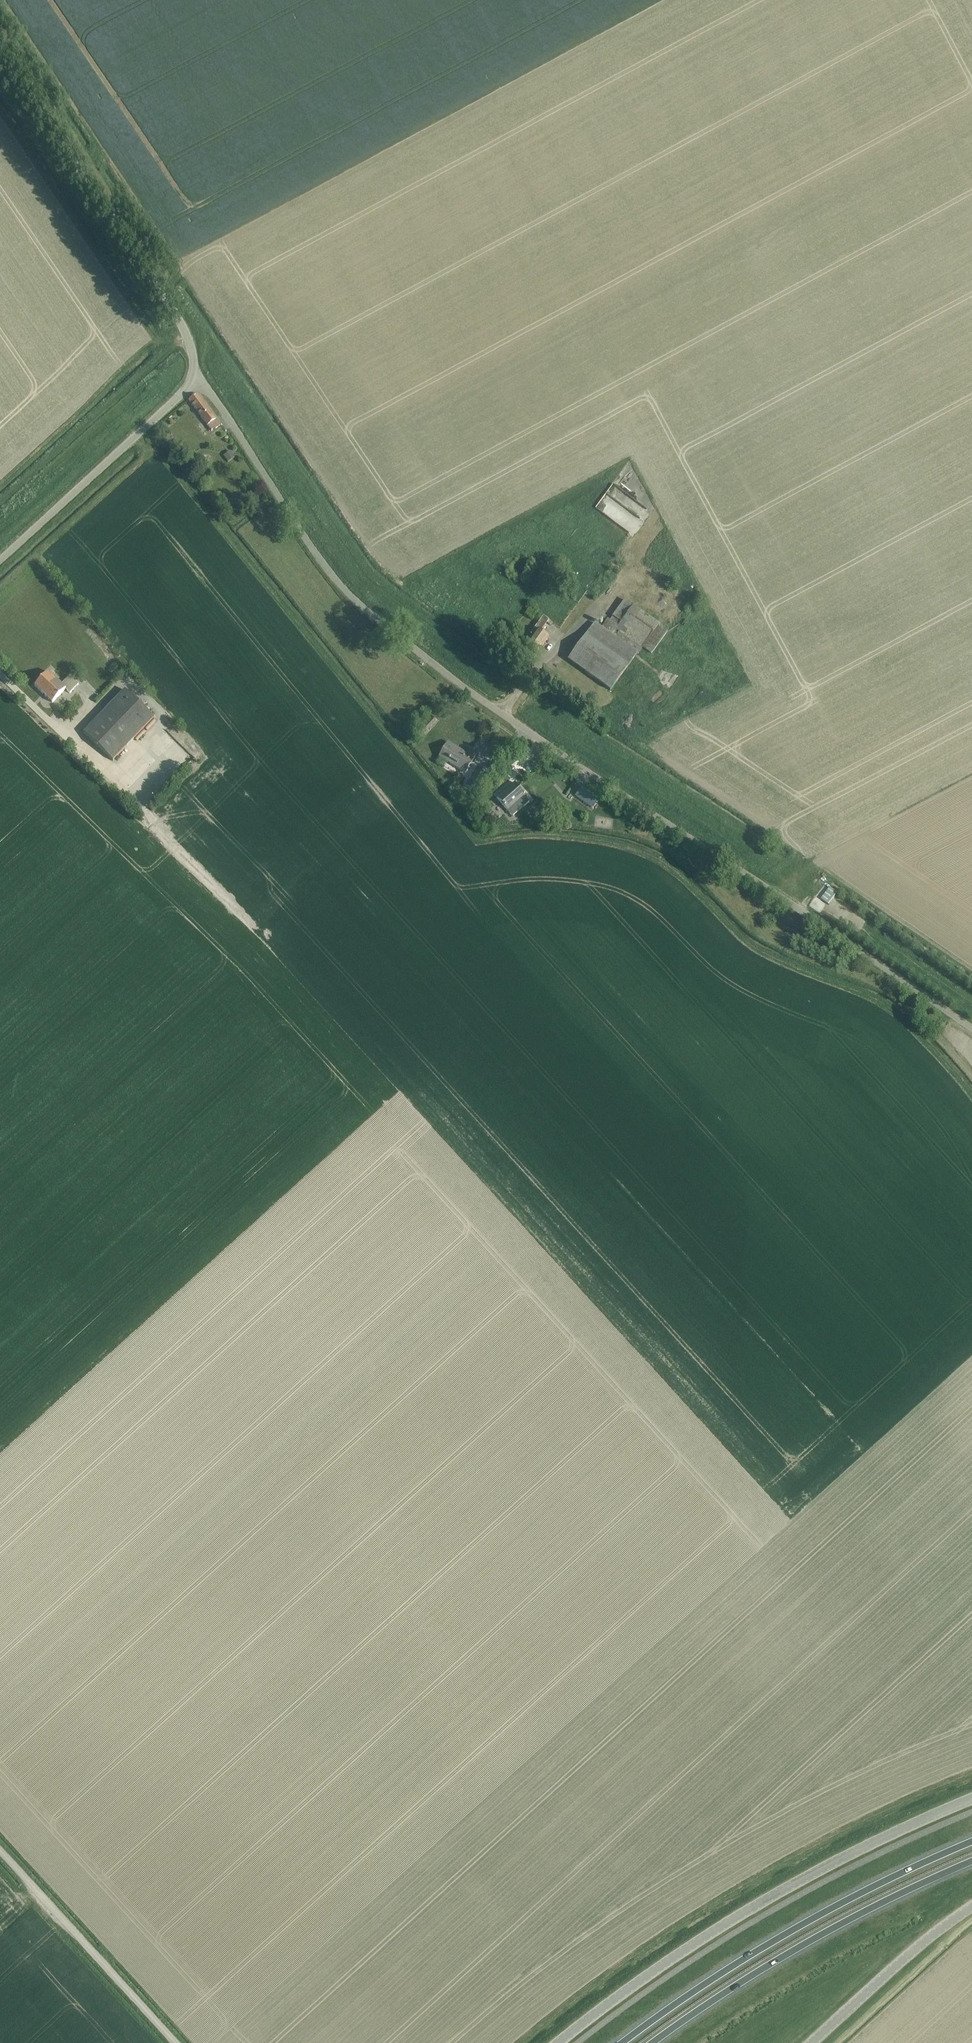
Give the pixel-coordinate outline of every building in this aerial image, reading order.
[(211,431),(220,424),(198,394),(189,400),(211,431)] [(238,454),(226,438),(216,445),(228,462),(238,454)] [(181,444),(176,448),(181,453),(185,449),(181,444)] [(603,512),(631,528),(637,518),(632,515),(628,522),(622,518),(623,517),(618,514),(620,511),(612,506),(612,505),(608,502),(603,512)] [(228,503),(227,510),(240,512),(240,504),(228,503)] [(656,586),(655,590),(667,594),(669,590),(656,586)] [(617,630),(634,607),(624,600),(609,621),(607,619),(601,628),(594,623),(567,660),(610,690),(637,653),(638,655),(643,648),(617,630)] [(551,622),(548,620),(543,616),(529,635),(531,637),(525,645),(538,654),(549,638),(540,632),(546,623),(549,625),(551,622)] [(61,685),(48,672),(34,686),(52,703),(65,689),(69,693),(78,684),(69,676),(61,685)] [(113,760),(154,718),(124,689),(83,732),(113,760)] [(432,718),(420,731),(423,734),(435,721),(432,718)] [(463,771),(474,754),(466,750),(464,753),(446,742),(438,755),(463,771)] [(507,809),(525,794),(514,782),(497,797),(507,809)] [(595,801),(579,790),(575,796),(591,808),(595,801)] [(829,887),(822,900),(831,904),(838,891),(829,887)]
